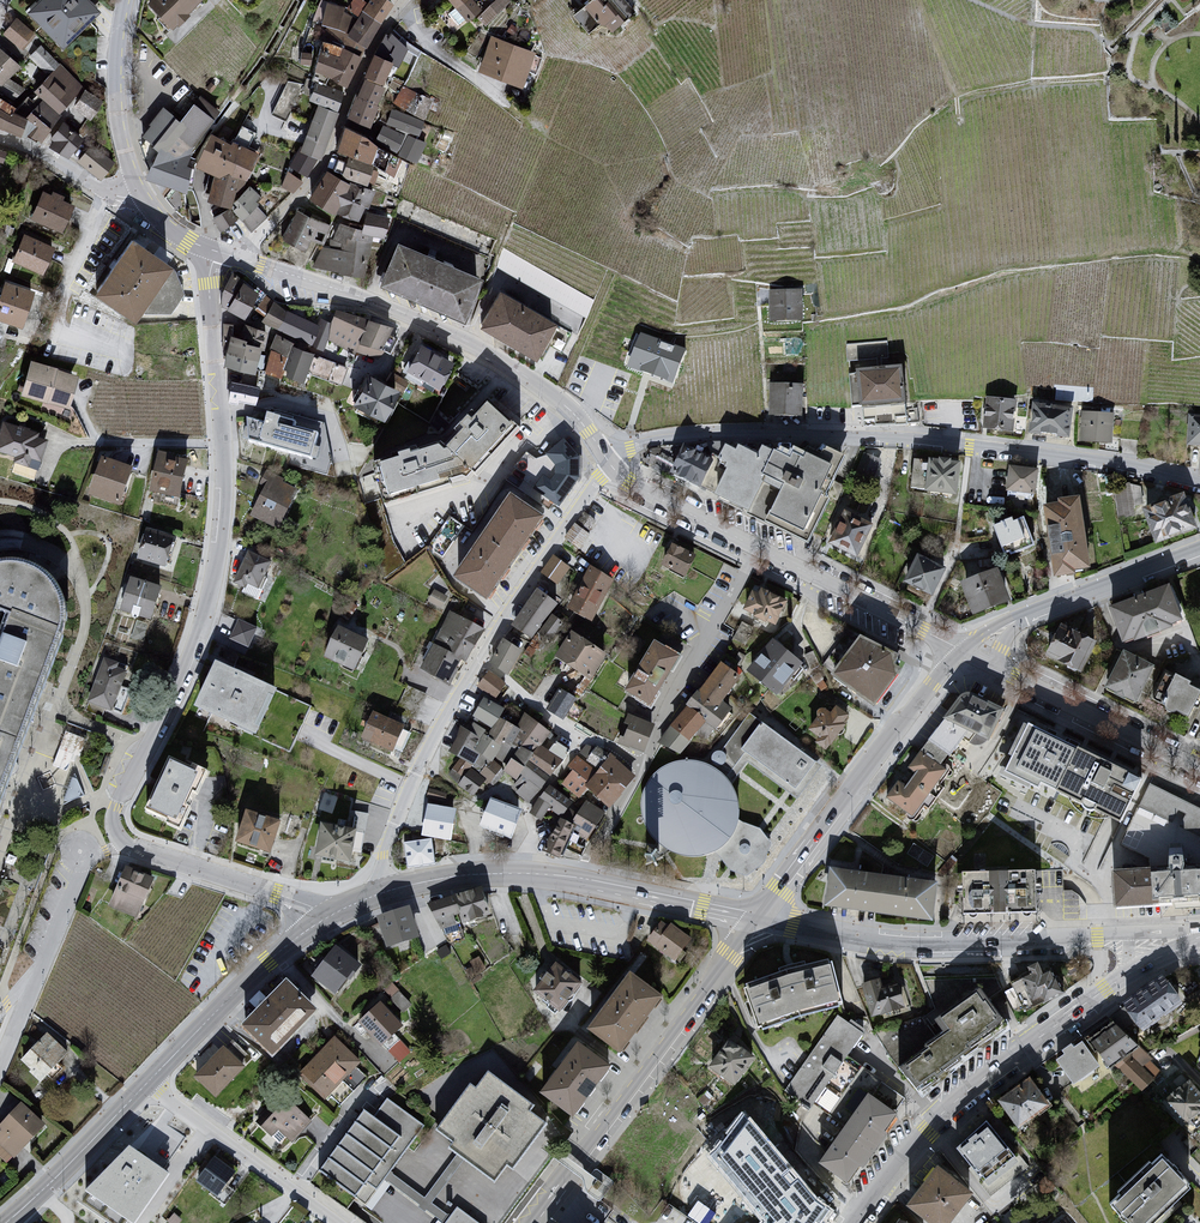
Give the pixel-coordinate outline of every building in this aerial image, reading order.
[(24,14),(60,51),(97,14),(84,0),(38,0),(24,14)] [(145,7),(170,31),(201,0),(151,0),(145,7)] [(355,20),(359,13),(366,4),(358,0),(351,0),(344,9),(342,12),(346,15),(348,16),(355,20)] [(359,13),(378,26),(392,6),(385,0),(369,0),(366,4),(359,13)] [(464,24),(481,12),(469,1),(470,0),(444,0),(464,24)] [(571,16),(586,36),(602,24),(609,34),(632,12),(621,0),(587,0),(571,16)] [(324,3),(319,26),(326,28),(343,34),(348,16),(346,15),(342,12),(344,9),(324,3)] [(355,20),(345,36),(362,48),(365,50),(378,26),(359,13),(355,20)] [(14,21),(1,36),(21,51),(33,38),(14,21)] [(326,28),(317,52),(336,58),(342,49),(356,56),(362,48),(345,36),(343,34),(326,28)] [(532,54),(489,38),(475,70),(521,87),(532,54)] [(311,62),(314,51),(303,48),(300,59),(311,62)] [(356,56),(342,49),(336,58),(317,52),(312,71),(330,76),(333,80),(333,82),(345,88),(360,58),(356,56)] [(19,68),(0,53),(0,83),(19,68)] [(389,63),(373,56),(362,76),(382,85),(389,63)] [(58,67),(34,91),(39,100),(31,109),(49,126),(81,91),(58,67)] [(287,118),(303,84),(289,78),(273,111),(287,118)] [(383,89),(364,80),(344,115),(368,128),(383,89)] [(314,83),(306,101),(310,103),(336,113),(342,93),(314,83)] [(91,116),(103,98),(86,87),(74,105),(91,116)] [(198,98),(177,121),(185,128),(176,137),(191,148),(217,113),(198,98)] [(298,152),(316,160),(336,113),(310,103),(290,149),(298,152)] [(17,136),(23,119),(0,108),(0,129),(17,136)] [(148,128),(139,139),(155,151),(160,155),(176,137),(185,128),(177,121),(161,109),(146,126),(148,128)] [(420,122),(390,110),(383,124),(417,137),(420,122)] [(60,123),(46,142),(68,159),(84,140),(60,123)] [(403,136),(381,126),(373,141),(395,154),(403,136)] [(342,127),(334,149),(348,155),(367,162),(374,146),(342,127)] [(246,180),(257,155),(209,134),(191,168),(211,178),(204,202),(230,210),(235,208),(230,203),(246,180)] [(424,146),(405,136),(396,154),(414,164),(424,146)] [(160,155),(155,151),(143,179),(183,191),(186,168),(191,148),(176,137),(160,155)] [(101,177),(113,162),(90,144),(78,159),(101,177)] [(316,160),(298,152),(288,166),(305,178),(316,160)] [(348,155),(340,179),(365,186),(372,166),(367,162),(348,155)] [(325,172),(305,200),(332,217),(333,215),(349,185),(325,172)] [(373,192),(349,185),(333,215),(356,222),(373,192)] [(230,210),(249,232),(266,218),(253,207),(259,201),(246,188),(230,203),(235,208),(230,210)] [(40,191),(28,220),(59,234),(70,204),(40,191)] [(226,212),(210,220),(220,233),(235,223),(226,212)] [(294,212),(280,239),(302,252),(308,241),(320,248),(331,228),(294,212)] [(387,220),(364,214),(359,234),(371,237),(382,241),(387,220)] [(359,234),(337,225),(309,269),(363,280),(371,237),(359,234)] [(51,249),(21,236),(11,262),(40,276),(51,249)] [(127,240),(91,293),(131,320),(168,265),(127,240)] [(462,321),(478,278),(394,243),(377,285),(462,321)] [(219,293),(219,307),(242,320),(257,293),(229,275),(219,293)] [(3,284),(0,293),(0,324),(18,330),(31,293),(3,284)] [(554,324),(497,291),(475,328),(532,359),(554,324)] [(802,293),(769,294),(771,325),(802,325),(802,293)] [(273,301),(259,322),(321,354),(327,342),(327,323),(273,301)] [(335,311),(327,342),(376,360),(382,353),(388,357),(397,341),(386,336),(392,330),(335,311)] [(256,347),(227,336),(224,367),(251,376),(256,347)] [(638,337),(625,368),(675,390),(686,361),(638,337)] [(418,344),(403,371),(438,391),(452,363),(418,344)] [(311,355),(290,348),(281,374),(301,383),(311,355)] [(75,376),(28,363),(18,397),(66,411),(75,376)] [(902,371),(857,375),(861,411),(906,406),(902,371)] [(365,377),(350,405),(382,426),(399,393),(365,377)] [(257,387),(232,381),(230,402),(236,403),(237,400),(254,404),(257,387)] [(803,388),(769,387),(770,419),(803,422),(803,388)] [(1017,404),(986,401),(984,430),(1014,434),(1017,404)] [(444,452),(381,468),(389,500),(470,482),(516,432),(489,403),(444,452)] [(1074,410),(1034,406),(1030,436),(1070,441),(1074,410)] [(316,469),(321,426),(269,415),(265,423),(244,417),(239,442),(252,449),(316,469)] [(1113,416),(1082,415),(1081,444),(1111,446),(1113,416)] [(1188,417),(1186,448),(1199,449),(1199,418),(1188,417)] [(1,424),(0,426),(0,455),(13,459),(12,464),(26,468),(30,459),(38,462),(44,442),(1,424)] [(564,443),(545,459),(546,469),(534,483),(533,494),(559,510),(578,481),(580,461),(564,443)] [(655,445),(648,460),(653,462),(660,448),(655,445)] [(727,472),(727,474),(716,500),(804,535),(844,459),(828,452),(822,458),(807,450),(804,456),(794,449),(792,454),(779,448),(777,455),(763,449),(759,458),(739,448),(737,454),(726,448),(719,460),(727,466),(725,471),(727,472)] [(669,476),(701,490),(717,459),(684,449),(669,476)] [(527,451),(519,465),(527,469),(535,455),(527,451)] [(862,454),(855,472),(872,482),(879,461),(862,454)] [(188,464),(158,455),(149,494),(179,501),(188,464)] [(132,472),(102,459),(89,499),(120,509),(132,472)] [(929,462),(926,493),(957,498),(961,465),(929,462)] [(1039,472),(1010,468),(1006,494),(1035,499),(1039,472)] [(263,489),(249,517),(277,530),(297,492),(264,472),(258,487),(263,489)] [(1117,483),(1117,515),(1132,515),(1132,483),(1117,483)] [(1188,498),(1152,510),(1155,518),(1148,521),(1152,532),(1156,547),(1199,529),(1188,498)] [(544,523),(511,500),(454,581),(487,605),(544,523)] [(1059,506),(1043,509),(1047,526),(1060,527),(1068,555),(1051,558),(1054,580),(1092,569),(1081,500),(1060,503),(1059,506)] [(578,523),(591,529),(597,517),(585,511),(578,523)] [(874,527),(844,513),(826,544),(857,561),(874,527)] [(1023,519),(994,529),(1005,558),(1034,549),(1023,519)] [(566,536),(581,546),(591,532),(576,521),(566,536)] [(145,531),(136,562),(166,572),(173,541),(145,531)] [(671,548),(661,569),(685,582),(696,560),(671,548)] [(542,570),(559,583),(573,566),(556,552),(542,570)] [(271,565),(246,555),(232,589),(242,593),(247,588),(260,591),(271,565)] [(917,556),(902,585),(933,599),(946,570),(917,556)] [(38,694),(59,635),(62,613),(54,593),(44,580),(29,572),(9,569),(0,571),(0,799),(38,694)] [(612,584),(587,571),(566,611),(591,625),(612,584)] [(1000,571),(959,584),(972,619),(1009,602),(1000,571)] [(130,581),(120,614),(151,625),(162,592),(130,581)] [(1172,587),(1110,610),(1123,646),(1185,623),(1172,587)] [(787,603),(760,591),(751,594),(745,612),(754,617),(754,622),(774,627),(787,603)] [(529,645),(557,607),(537,595),(512,630),(529,645)] [(486,634),(449,615),(420,674),(449,689),(486,634)] [(236,621),(227,641),(248,652),(258,629),(236,621)] [(1096,645),(1062,627),(1044,662),(1080,676),(1096,645)] [(337,630),(323,661),(353,675),(367,644),(337,630)] [(606,658),(569,636),(554,661),(590,682),(606,658)] [(521,654),(501,643),(489,666),(507,678),(521,654)] [(802,668),(771,643),(747,674),(777,698),(802,668)] [(892,660),(860,643),(833,679),(875,709),(896,678),(892,660)] [(655,645),(624,694),(650,711),(679,659),(655,645)] [(1154,667),(1124,654),(1104,691),(1136,706),(1154,667)] [(102,661),(85,705),(111,714),(126,669),(102,661)] [(215,664),(193,711),(255,740),(277,694),(215,664)] [(719,666),(659,744),(680,758),(695,737),(705,743),(712,733),(717,736),(734,711),(722,704),(740,680),(719,666)] [(487,675),(476,689),(495,704),(504,687),(487,675)] [(1176,676),(1163,708),(1191,720),(1199,705),(1199,688),(1176,676)] [(576,701),(558,692),(546,712),(563,724),(576,701)] [(970,734),(989,744),(1004,713),(969,698),(964,699),(957,708),(946,722),(969,733),(970,734)] [(483,701),(473,719),(489,732),(496,723),(505,711),(483,701)] [(821,711),(808,733),(817,740),(813,746),(826,753),(848,719),(846,716),(836,708),(829,716),(821,711)] [(361,741),(394,756),(407,728),(373,713),(361,741)] [(655,727),(629,716),(618,745),(644,757),(655,727)] [(550,737),(524,717),(517,731),(520,732),(513,746),(520,750),(532,756),(540,748),(550,737)] [(711,764),(708,767),(719,773),(725,779),(743,755),(795,791),(814,764),(750,717),(721,753),(715,755),(711,759),(710,762),(711,764)] [(970,734),(946,722),(921,754),(941,769),(970,734)] [(517,731),(496,723),(486,738),(502,746),(511,750),(513,746),(520,732),(517,731)] [(1029,723),(1003,777),(1040,794),(1043,788),(1057,795),(1078,750),(1056,740),(1057,737),(1029,723)] [(459,730),(449,753),(472,769),(482,762),(474,755),(484,738),(486,735),(472,727),(468,735),(459,730)] [(486,738),(484,738),(474,755),(482,762),(492,766),(502,746),(486,738)] [(511,750),(502,746),(492,766),(499,771),(503,773),(520,750),(513,746),(511,750)] [(561,763),(540,748),(532,756),(524,770),(544,784),(561,763)] [(532,756),(520,750),(503,773),(516,785),(524,770),(532,756)] [(1142,782),(1078,750),(1057,795),(1120,824),(1142,782)] [(898,782),(886,800),(913,820),(947,773),(941,769),(921,754),(909,770),(916,775),(906,788),(898,782)] [(593,777),(584,787),(589,792),(610,812),(634,778),(610,758),(593,777)] [(570,774),(560,785),(578,804),(589,792),(584,787),(593,777),(576,759),(567,770),(570,774)] [(172,761),(146,815),(180,832),(207,777),(172,761)] [(492,766),(482,762),(472,769),(470,771),(484,782),(488,785),(499,771),(492,766)] [(708,767),(694,763),(679,763),(665,768),(653,778),(644,790),(640,804),(640,819),(645,834),(653,846),(666,855),(680,860),(695,860),(709,856),(722,847),(731,835),(736,821),(737,806),(733,792),(725,779),(719,773),(708,767)] [(544,784),(524,770),(516,785),(511,791),(527,805),(544,784)] [(484,782),(470,771),(457,789),(474,800),(484,782)] [(1149,785),(1121,845),(1150,858),(1151,870),(1199,867),(1199,810),(1149,785)] [(430,788),(428,796),(446,800),(448,791),(430,788)] [(540,801),(531,814),(541,821),(549,809),(562,818),(572,806),(551,788),(540,801)] [(489,801),(479,829),(509,840),(521,815),(489,801)] [(584,803),(571,826),(576,832),(572,836),(585,842),(604,817),(584,803)] [(428,806),(422,837),(451,841),(456,811),(428,806)] [(281,825),(245,814),(235,846),(270,857),(281,825)] [(359,833),(322,826),(315,861),(352,868),(359,833)] [(432,839),(405,843),(408,867),(435,863),(432,839)] [(127,863),(109,904),(138,917),(157,876),(127,863)] [(1112,872),(1115,910),(1199,905),(1199,867),(1151,870),(1112,872)] [(938,884),(829,871),(825,910),(933,925),(938,884)] [(1033,873),(962,875),(962,915),(1035,915),(1033,873)] [(474,892),(457,895),(465,920),(490,911),(485,891),(474,892)] [(452,895),(430,903),(442,926),(457,922),(454,913),(457,912),(452,895)] [(410,904),(379,914),(388,943),(419,933),(410,904)] [(663,921),(649,939),(674,957),(690,936),(671,922),(668,925),(663,921)] [(338,943),(311,975),(335,995),(362,963),(338,943)] [(556,961),(535,988),(560,1008),(582,980),(556,961)] [(1032,971),(1013,979),(1025,1007),(1062,992),(1052,967),(1043,971),(1039,961),(1030,965),(1032,971)] [(790,972),(745,989),(758,1032),(800,1017),(843,1004),(832,962),(793,971),(790,972)] [(631,969),(587,1024),(621,1050),(663,993),(631,969)] [(1164,973),(1125,1001),(1143,1027),(1182,999),(1164,973)] [(286,976),(241,1021),(272,1053),(318,1008),(286,976)] [(880,980),(864,985),(875,1019),(907,1009),(898,981),(882,986),(880,980)] [(947,1031),(900,1067),(918,1090),(1010,1022),(980,982),(935,1015),(947,1031)] [(380,1000),(359,1020),(382,1044),(403,1025),(380,1000)] [(838,1014),(785,1089),(812,1107),(867,1029),(851,1018),(849,1021),(838,1014)] [(1112,1019),(1086,1038),(1095,1050),(1098,1049),(1110,1067),(1140,1045),(1112,1019)] [(20,1060),(41,1080),(69,1050),(47,1030),(20,1060)] [(335,1034),(299,1073),(327,1099),(363,1059),(335,1034)] [(579,1039),(542,1089),(573,1112),(610,1062),(579,1039)] [(729,1041),(710,1066),(735,1084),(756,1057),(729,1041)] [(1184,1053),(1199,1070),(1199,1043),(1184,1053)] [(224,1044),(195,1075),(216,1096),(246,1065),(224,1044)] [(1062,1057),(1055,1064),(1073,1087),(1102,1066),(1082,1044),(1073,1050),(1071,1046),(1060,1053),(1062,1057)] [(470,1082),(436,1129),(453,1141),(449,1147),(460,1156),(494,1181),(507,1165),(514,1169),(548,1122),(531,1110),(535,1104),(488,1069),(476,1086),(470,1082)] [(867,1090),(819,1159),(849,1180),(897,1110),(896,1109),(905,1098),(882,1080),(872,1094),(867,1090)] [(998,1105),(1018,1132),(1051,1110),(1029,1082),(998,1105)] [(1162,1106),(1182,1129),(1199,1115),(1199,1097),(1189,1084),(1162,1106)] [(832,1106),(839,1097),(833,1092),(825,1100),(832,1106)] [(290,1097),(263,1124),(273,1134),(279,1127),(292,1140),(312,1120),(290,1097)] [(365,1109),(319,1170),(366,1205),(388,1175),(425,1125),(388,1099),(375,1116),(365,1109)] [(9,1162),(44,1123),(21,1101),(0,1124),(0,1153),(9,1162)] [(718,1163),(767,1222),(817,1222),(824,1214),(833,1200),(752,1117),(718,1163)] [(987,1118),(957,1143),(984,1175),(1014,1150),(987,1118)] [(86,1197),(124,1222),(140,1222),(170,1180),(130,1153),(86,1197)] [(1111,1202),(1130,1222),(1146,1222),(1188,1184),(1161,1156),(1111,1202)] [(214,1160),(195,1185),(217,1201),(237,1174),(214,1160)] [(972,1188),(937,1161),(906,1201),(935,1222),(945,1222),(972,1188)] [(707,1222),(709,1222),(717,1208),(697,1199),(690,1215),(707,1222)] [(444,1222),(479,1222),(456,1207),(447,1219),(444,1222)] [(1065,1209),(1047,1222),(1076,1222),(1065,1209)]
